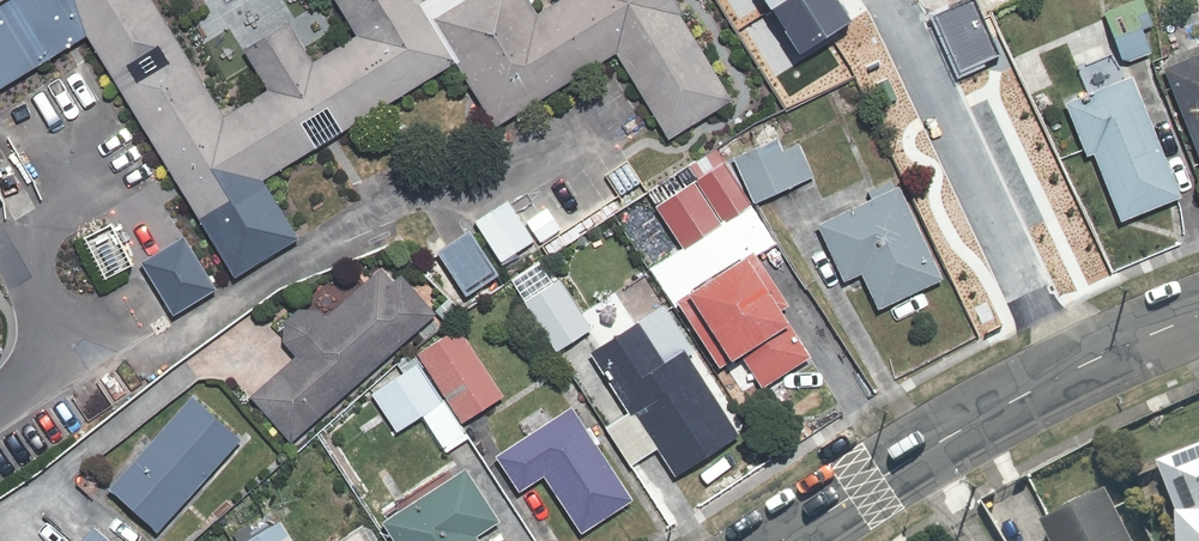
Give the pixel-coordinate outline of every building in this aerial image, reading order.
[(87,34),(201,218),(457,60),(459,59),(424,1),(423,0),(337,0),(358,34),(314,60),(289,22),(245,48),(269,89),(225,115),(157,0),(0,0),(0,88),(87,34)] [(457,60),(495,125),(617,52),(669,138),(733,99),(680,13),(684,10),(678,0),(559,0),(538,13),(531,0),(425,0),(424,1),(459,59),(457,60)] [(773,11),(791,0),(766,0),(773,11)] [(801,56),(853,23),(839,0),(791,0),(773,11),(801,56)] [(956,77),(987,64),(992,61),(1001,57),(976,0),(970,0),(930,17),(956,77)] [(1108,3),(1100,6),(1116,54),(1170,35),(1158,0),(1107,0),(1108,3)] [(1160,62),(1188,159),(1198,155),(1198,51),(1160,62)] [(867,66),(869,71),(879,66),(877,61),(867,66)] [(1057,93),(1077,145),(1089,140),(1117,212),(1181,186),(1133,63),(1057,93)] [(874,85),(884,106),(898,100),(887,78),(874,85)] [(776,142),(734,163),(754,204),(814,175),(798,143),(780,152),(776,142)] [(866,189),(811,217),(841,277),(856,270),(876,310),(948,274),(882,145),(841,165),(849,181),(859,175),(866,189)] [(698,178),(654,202),(678,244),(746,205),(714,147),(689,162),(698,178)] [(469,232),(438,251),(464,293),(495,274),(469,232)] [(740,243),(681,279),(724,349),(735,343),(758,381),(807,351),(740,243)] [(243,391),(284,436),(433,303),(402,269),(392,277),(379,262),(321,313),(307,298),(274,327),(292,347),(243,391)] [(533,298),(510,312),(528,343),(550,330),(557,343),(589,324),(557,272),(528,289),(533,298)] [(658,291),(581,348),(622,405),(600,421),(628,458),(649,443),(671,472),(749,415),(658,291)] [(419,363),(372,389),(392,426),(420,410),(442,449),(469,434),(459,416),(498,394),(457,321),(410,347),(419,363)] [(184,395),(105,484),(152,526),(232,437),(184,395)] [(578,398),(489,455),(510,487),(536,471),(572,527),(634,486),(578,398)] [(1177,499),(1177,540),(1198,540),(1198,436),(1153,454),(1177,499)] [(373,511),(390,540),(475,540),(468,530),(493,515),(460,459),(373,511)] [(1113,483),(1047,515),(1060,540),(1142,540),(1113,483)] [(228,538),(230,540),(293,540),(272,509),(228,538)] [(73,540),(120,540),(95,518),(73,540)]
